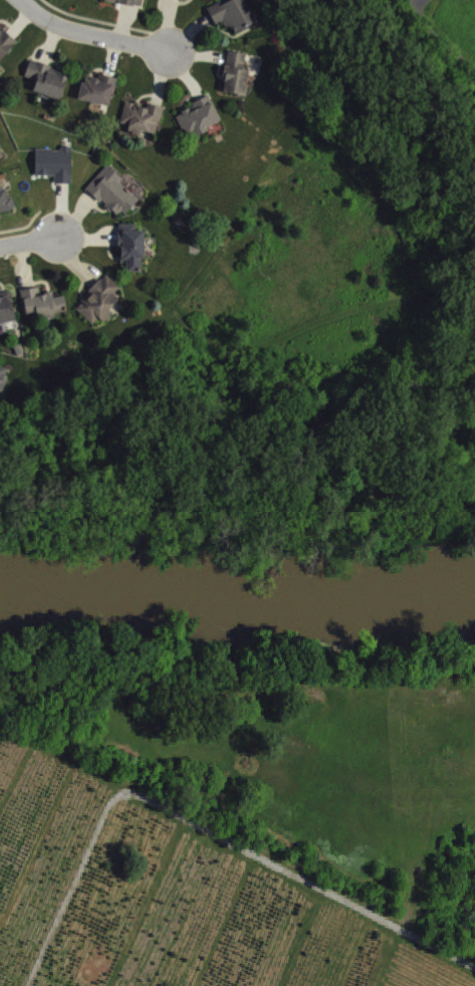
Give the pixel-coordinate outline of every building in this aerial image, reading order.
[(205,6),(216,0),(243,0),(254,20),(234,31),(230,24),(225,27),(222,22),(220,18),(213,22),(210,15),(205,6)] [(16,39),(9,32),(2,26),(0,28),(0,56),(16,39)] [(227,48),(245,51),(242,67),(248,68),(245,82),(246,82),(244,94),(221,90),(223,81),(220,80),(221,76),(223,63),(224,64),(226,56),(227,48)] [(60,98),(68,75),(60,72),(61,70),(58,69),(49,66),(50,64),(42,61),(35,58),(35,59),(29,57),(23,73),(35,77),(31,88),(60,98)] [(98,72),(108,74),(116,76),(113,92),(110,91),(108,103),(76,97),(82,72),(89,74),(97,75),(98,72)] [(189,99),(199,95),(207,91),(219,117),(205,124),(206,128),(185,138),(174,114),(181,111),(180,108),(183,107),(191,103),(189,99)] [(146,100),(155,102),(163,104),(159,120),(157,119),(154,131),(140,128),(138,132),(126,130),(127,122),(119,120),(123,99),(133,101),(133,99),(137,100),(140,101),(139,105),(145,106),(146,100)] [(53,181),(53,173),(51,173),(34,173),(34,146),(51,146),(51,148),(60,148),(60,143),(70,144),(70,181),(61,181),(53,181)] [(84,187),(106,163),(121,176),(118,180),(137,197),(124,211),(121,208),(116,213),(110,208),(109,210),(105,207),(102,204),(105,201),(100,197),(98,200),(91,193),(84,187)] [(14,205),(0,210),(0,187),(5,186),(8,195),(10,194),(14,205)] [(118,222),(134,221),(135,228),(142,228),(143,256),(140,256),(140,270),(124,270),(124,261),(118,261),(118,256),(118,254),(119,254),(119,246),(116,246),(116,236),(115,229),(118,229),(118,222)] [(105,272),(119,285),(113,291),(118,296),(107,307),(110,311),(108,313),(109,314),(106,318),(105,317),(102,320),(97,316),(91,322),(74,307),(81,300),(79,298),(82,296),(88,289),(86,288),(93,281),(98,276),(100,278),(105,272)] [(52,295),(63,293),(66,308),(54,310),(54,314),(36,317),(35,311),(23,312),(19,287),(27,286),(37,284),(38,292),(44,291),(43,290),(47,289),(51,289),(52,295)] [(15,318),(10,289),(2,290),(0,290),(0,320),(15,318)] [(4,387),(0,396),(0,362),(8,366),(4,374),(7,376),(2,386),(4,387)]
